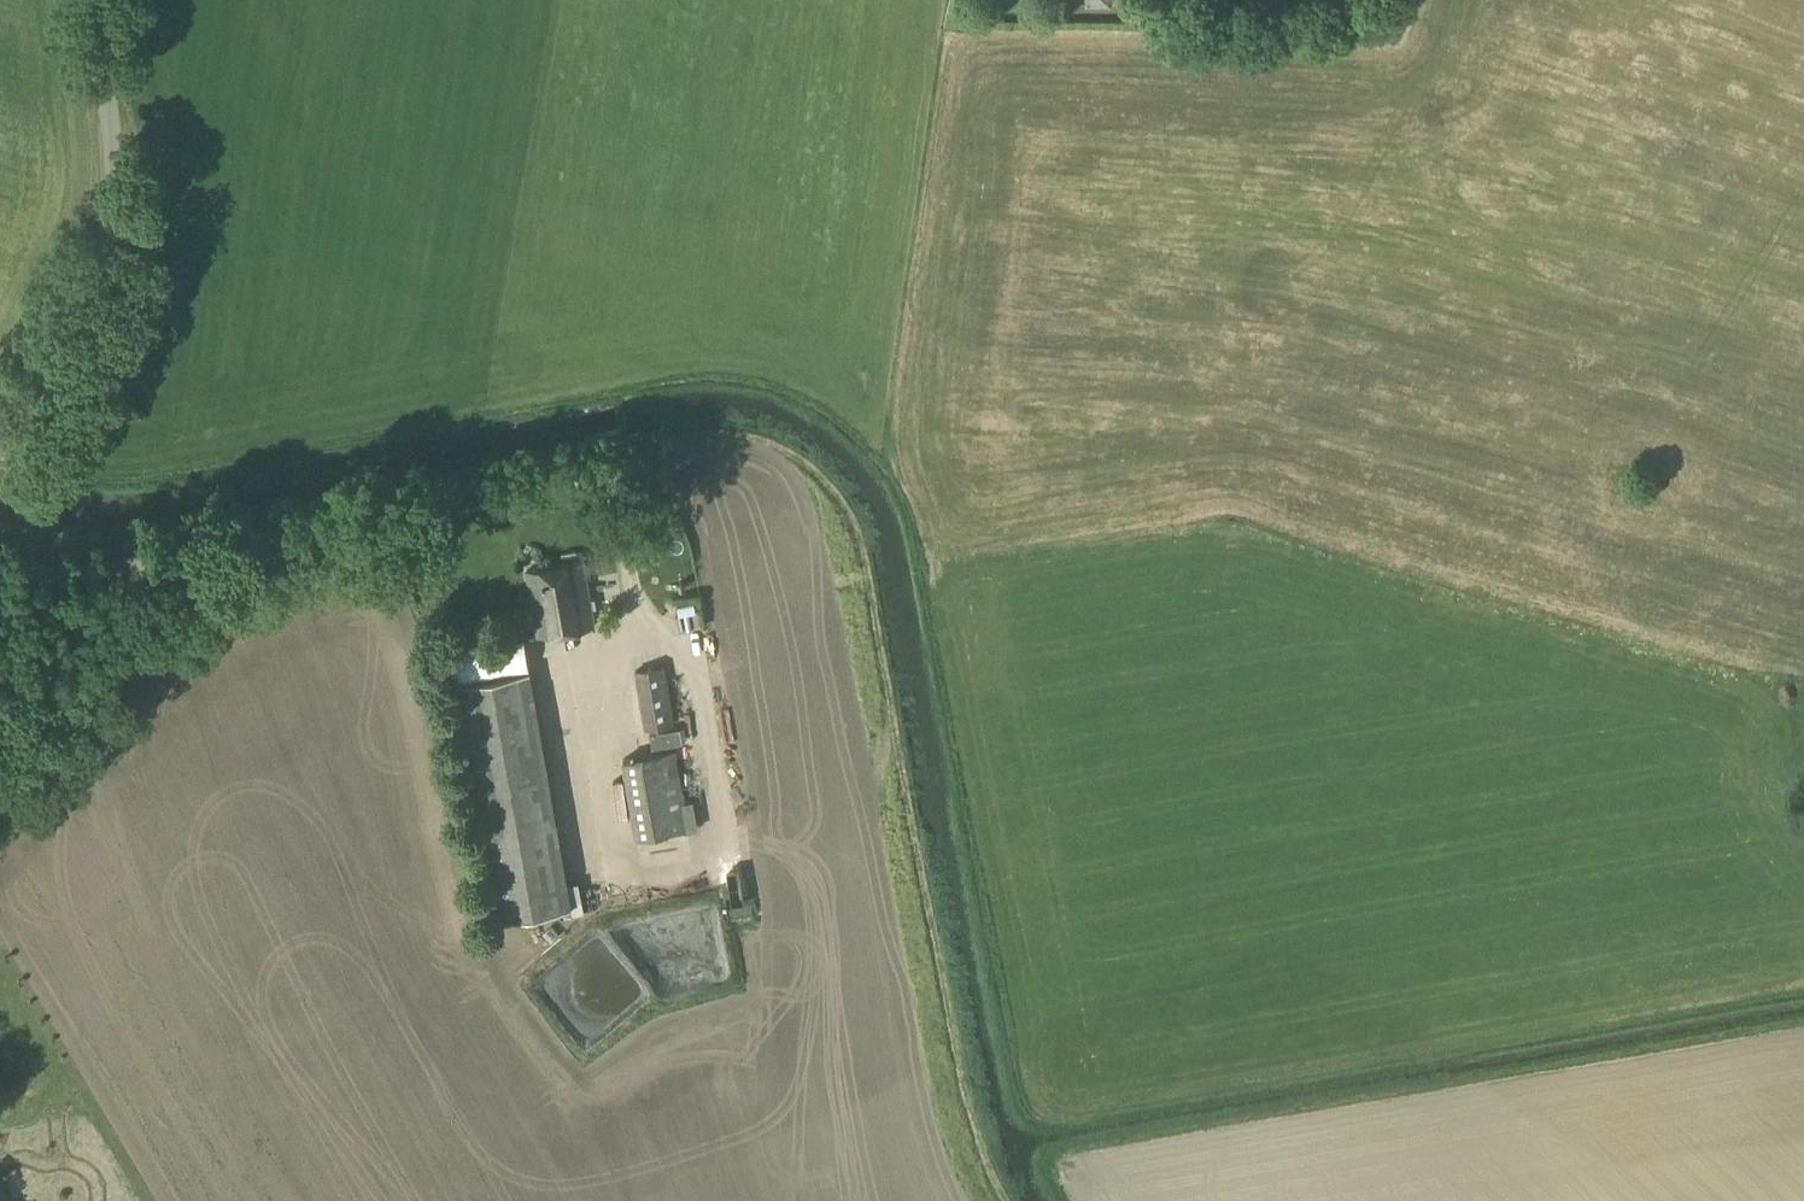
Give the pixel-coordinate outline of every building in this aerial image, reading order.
[(538,635),(595,626),(584,561),(527,571),(538,635)] [(522,664),(469,671),(503,919),(575,909),(570,871),(559,873),(532,681),(525,682),(522,664)] [(644,729),(674,724),(664,665),(633,670),(644,729)] [(680,728),(650,732),(652,746),(682,742),(680,728)] [(635,837),(688,828),(675,750),(621,759),(635,837)] [(562,1043),(603,1043),(601,963),(560,964),(562,1043)]
